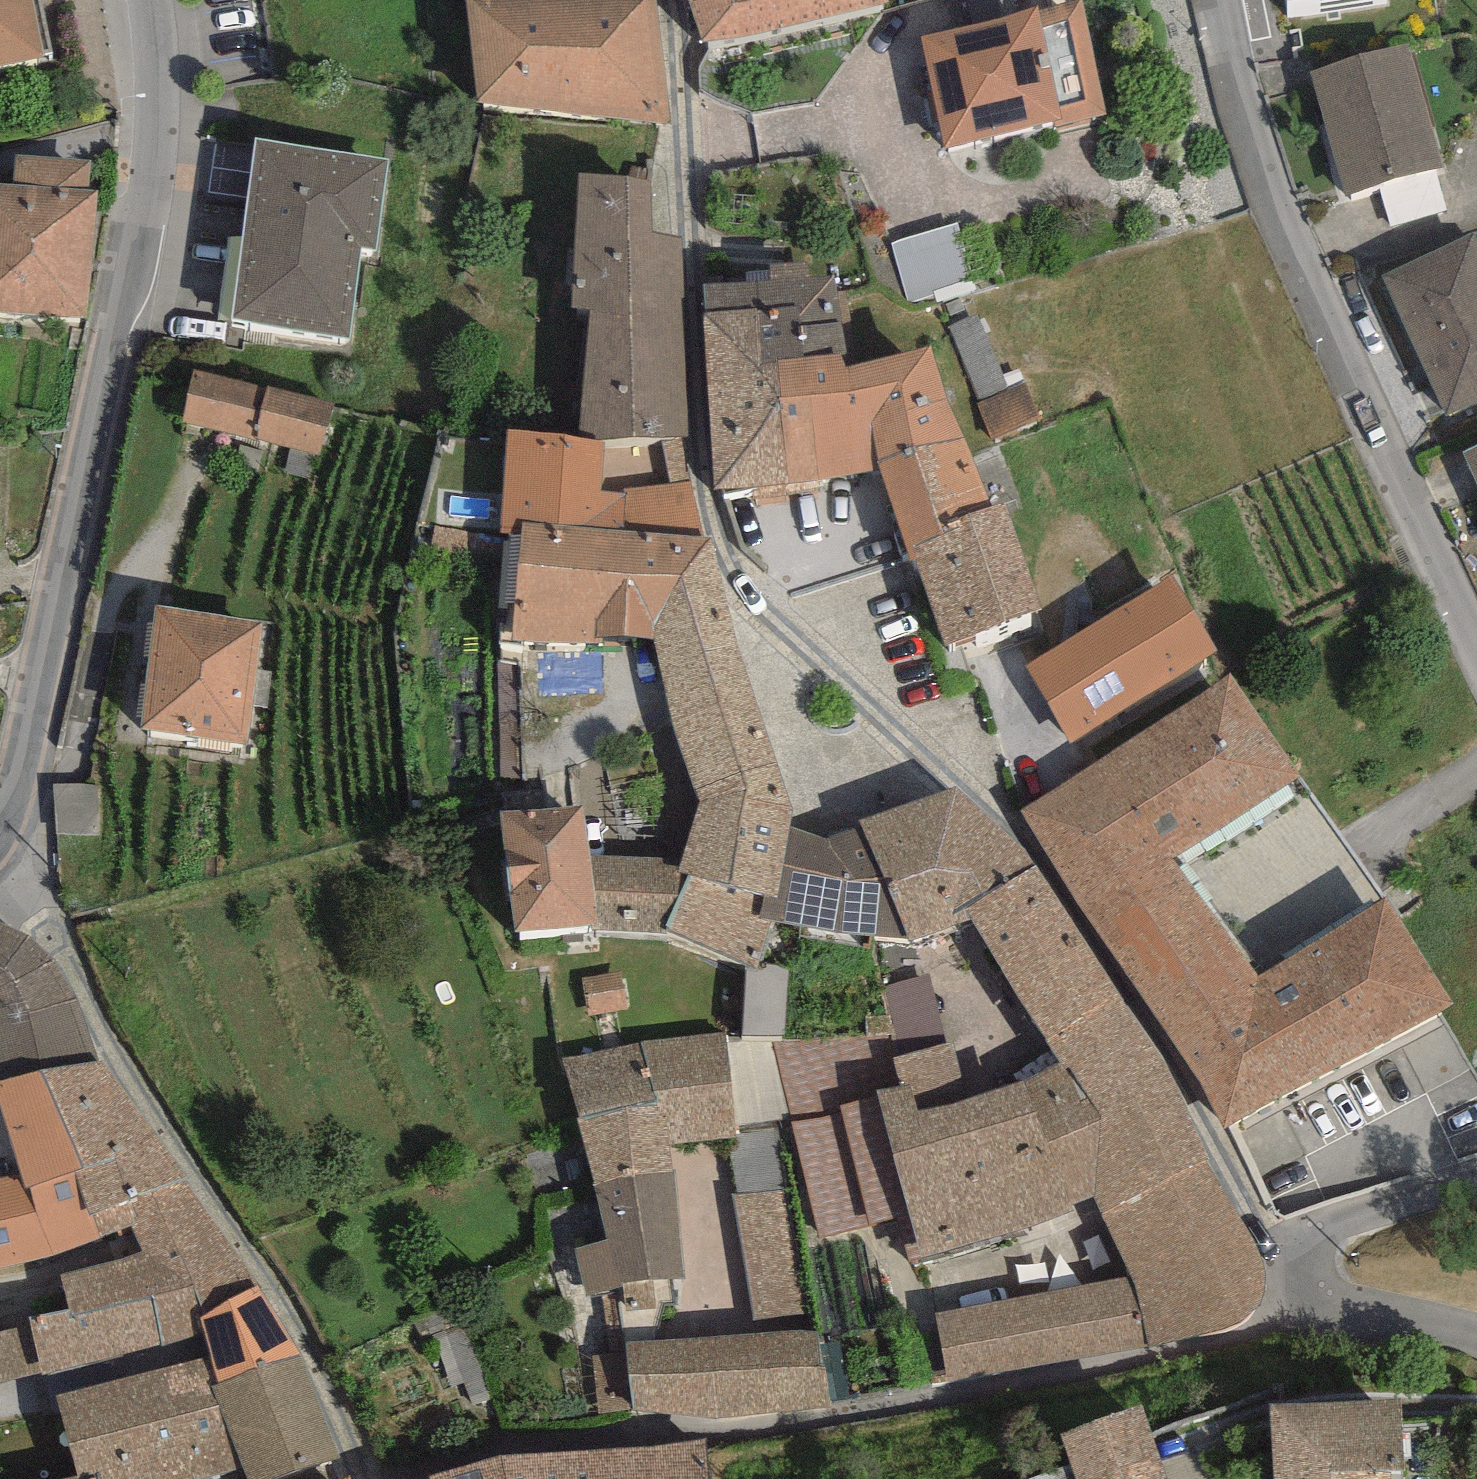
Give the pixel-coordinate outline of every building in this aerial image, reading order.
[(45,59),(33,0),(0,0),(0,69),(45,59)] [(482,103),(677,118),(661,0),(472,0),(482,103)] [(702,42),(889,5),(889,0),(689,0),(702,42)] [(1106,119),(1080,8),(921,45),(945,160),(1063,126),(1063,131),(1106,119)] [(1448,172),(1409,43),(1312,72),(1350,201),(1448,172)] [(394,156),(254,141),(233,328),(355,342),(365,250),(383,252),(394,156)] [(19,163),(17,189),(0,187),(0,323),(87,329),(96,201),(87,200),(89,168),(19,163)] [(650,189),(578,181),(570,313),(589,319),(579,442),(686,440),(680,246),(654,241),(650,189)] [(957,230),(898,247),(913,301),(972,285),(957,230)] [(1473,237),(1378,278),(1443,427),(1476,412),(1476,247),(1473,237)] [(769,292),(755,292),(761,376),(775,373),(841,364),(851,363),(835,283),(807,286),(804,270),(769,272),(769,292)] [(755,292),(702,291),(716,493),(790,487),(775,373),(761,376),(755,292)] [(979,317),(950,328),(978,402),(1008,391),(979,317)] [(775,373),(790,487),(881,478),(964,449),(931,358),(845,379),(841,364),(775,373)] [(338,407),(196,380),(186,432),(327,460),(336,416),(338,407)] [(1008,391),(978,402),(992,439),(1041,421),(1027,384),(1008,391)] [(603,447),(507,439),(500,541),(512,541),(522,542),(522,530),(626,538),(626,499),(602,497),(603,447)] [(992,519),(964,449),(881,478),(906,557),(946,541),(943,535),(992,519)] [(1463,458),(1476,489),(1476,451),(1463,458)] [(627,492),(626,499),(626,538),(705,543),(697,512),(691,486),(627,492)] [(946,541),(906,557),(910,568),(914,566),(944,653),(1040,621),(1005,515),(992,519),(943,535),(946,541)] [(500,541),(437,529),(433,549),(509,565),(512,541),(500,541)] [(522,530),(522,542),(514,645),(604,648),(604,644),(653,646),(705,543),(626,538),(522,530)] [(793,812),(705,543),(653,646),(697,808),(680,865),(676,880),(689,883),(764,902),(779,905),(790,833),(793,812)] [(1218,659),(1173,585),(1027,671),(1071,755),(1218,659)] [(176,617),(157,614),(143,736),(250,747),(263,625),(176,617)] [(1305,787),(1231,686),(1027,817),(1228,1134),(1241,1127),(1445,1018),(1458,1010),(1394,911),(1265,983),(1179,867),(1305,787)] [(97,788),(53,787),(56,837),(103,835),(97,788)] [(958,796),(858,828),(912,947),(974,927),(967,919),(1039,875),(1029,863),(958,796)] [(583,812),(498,822),(514,944),(544,940),(597,933),(589,862),(583,812)] [(858,828),(790,833),(779,905),(764,902),(761,925),(776,927),(912,947),(858,828)] [(680,865),(589,862),(597,933),(664,942),(689,883),(676,880),(680,865)] [(1123,1010),(1039,875),(967,919),(974,927),(1061,1070),(1123,1010)] [(761,925),(764,902),(689,883),(664,942),(746,969),(759,974),(761,968),(776,927),(761,925)] [(42,1081),(100,1068),(76,1004),(51,967),(27,942),(0,928),(0,1090),(42,1081)] [(759,974),(746,969),(744,1040),(783,1038),(790,969),(761,968),(759,974)] [(621,974),(585,981),(591,1016),(628,1010),(621,974)] [(928,977),(882,991),(903,1060),(948,1047),(928,977)] [(1173,1088),(1123,1010),(1061,1070),(1025,1089),(1072,1211),(1094,1202),(1102,1219),(1207,1167),(1173,1088)] [(861,1025),(775,1046),(819,1239),(897,1220),(911,1267),(920,1260),(879,1097),(861,1025)] [(725,1037),(642,1045),(657,1107),(671,1150),(729,1145),(740,1144),(739,1137),(725,1037)] [(642,1045),(562,1063),(579,1126),(657,1107),(642,1045)] [(1072,1211),(1025,1089),(971,1106),(953,1046),(948,1047),(903,1060),(895,1062),(902,1091),(879,1097),(920,1260),(922,1267),(1074,1220),(1072,1211)] [(191,1188),(100,1068),(42,1081),(84,1180),(75,1182),(90,1225),(95,1223),(191,1188)] [(20,1180),(26,1198),(75,1182),(84,1180),(42,1081),(0,1090),(0,1116),(20,1180)] [(657,1107),(579,1126),(595,1194),(676,1178),(671,1150),(657,1107)] [(740,1144),(729,1145),(738,1195),(784,1188),(776,1130),(739,1137),(740,1144)] [(1132,1282),(933,1319),(947,1388),(1152,1352),(1242,1329),(1240,1321),(1252,1316),(1265,1301),(1264,1278),(1260,1255),(1207,1167),(1102,1219),(1132,1282)] [(676,1178),(595,1194),(608,1246),(575,1255),(587,1299),(623,1293),(622,1287),(688,1285),(676,1178)] [(20,1180),(0,1185),(0,1274),(53,1261),(100,1244),(95,1223),(90,1225),(75,1182),(26,1198),(20,1180)] [(95,1223),(100,1244),(132,1231),(146,1260),(193,1293),(152,1303),(163,1350),(204,1339),(200,1325),(259,1293),(191,1188),(95,1223)] [(811,1320),(784,1188),(738,1195),(731,1200),(754,1328),(811,1320)] [(193,1293),(146,1260),(60,1281),(67,1316),(68,1326),(152,1303),(193,1293)] [(200,1325),(204,1339),(210,1362),(219,1390),(302,1361),(259,1293),(200,1325)] [(455,1301),(407,1319),(417,1344),(433,1338),(452,1387),(464,1382),(474,1407),(493,1399),(455,1301)] [(68,1326),(67,1316),(30,1324),(42,1376),(43,1380),(163,1350),(152,1303),(68,1326)] [(30,1324),(0,1332),(0,1386),(42,1376),(30,1324)] [(624,1355),(592,1359),(596,1417),(632,1411),(635,1419),(714,1425),(829,1409),(819,1338),(624,1351),(624,1355)] [(219,1390),(213,1392),(244,1472),(247,1478),(293,1478),(339,1463),(302,1361),(219,1390)] [(244,1472),(213,1392),(219,1390),(210,1362),(58,1403),(78,1478),(93,1478),(99,1478),(220,1478),(244,1472)] [(1050,1437),(1064,1478),(1163,1478),(1137,1410),(1050,1437)] [(1270,1416),(1273,1478),(1399,1478),(1403,1478),(1404,1412),(1270,1416)] [(706,1446),(501,1464),(505,1478),(708,1478),(706,1446)] [(501,1464),(456,1478),(505,1478),(501,1464)]
